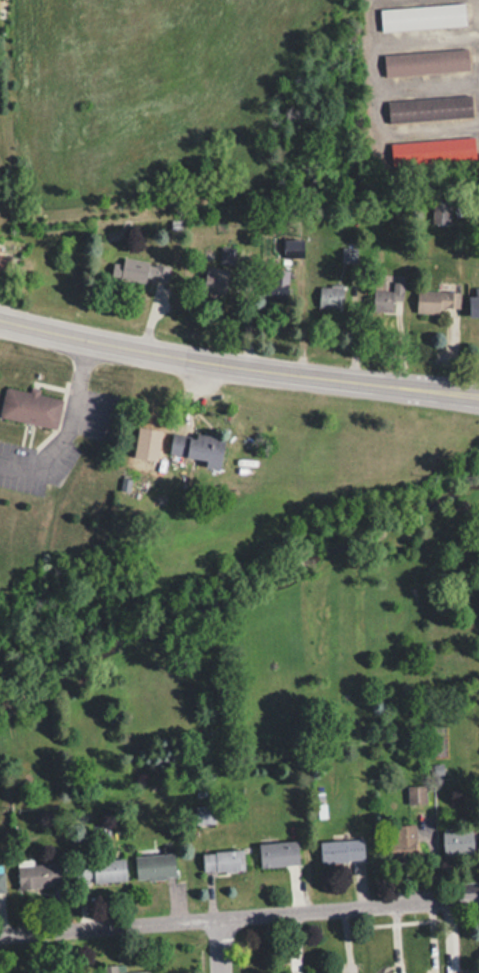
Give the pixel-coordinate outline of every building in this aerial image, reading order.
[(379,9),(380,32),(465,27),(464,4),(379,9)] [(468,70),(467,49),(382,53),(383,74),(468,70)] [(387,121),(472,117),(471,95),(386,100),(387,121)] [(391,164),(475,160),(474,137),(390,141),(391,164)] [(432,222),(448,222),(448,202),(432,202),(432,222)] [(301,256),(301,240),(285,240),(285,256),(301,256)] [(232,263),(233,248),(221,247),(220,263),(232,263)] [(169,265),(124,256),(120,272),(165,282),(169,265)] [(229,269),(209,265),(202,293),(222,297),(229,269)] [(401,281),(392,281),(392,290),(372,290),(372,311),(401,311),(401,281)] [(342,284),(318,284),(318,307),(342,307),(342,284)] [(416,311),(458,311),(458,290),(416,290),(416,311)] [(478,316),(478,291),(468,291),(468,316),(478,316)] [(61,396),(4,386),(0,407),(0,417),(55,427),(61,396)] [(220,463),(224,439),(172,430),(168,455),(220,463)] [(425,803),(425,786),(406,786),(406,803),(425,803)] [(214,805),(194,805),(194,824),(214,824),(214,805)] [(414,825),(392,825),(392,858),(414,858),(414,825)] [(441,854),(471,854),(471,831),(441,831),(441,854)] [(363,861),(362,839),(319,840),(320,862),(363,861)] [(258,843),(260,867),(298,864),(296,840),(258,843)] [(242,850),(201,852),(202,872),(243,870),(242,850)] [(173,853),(134,855),(135,879),(174,877),(173,853)] [(78,861),(79,883),(125,881),(124,858),(78,861)] [(17,865),(17,888),(64,886),(63,863),(17,865)] [(150,970),(116,971),(116,965),(100,965),(100,972),(150,972),(150,970)]
